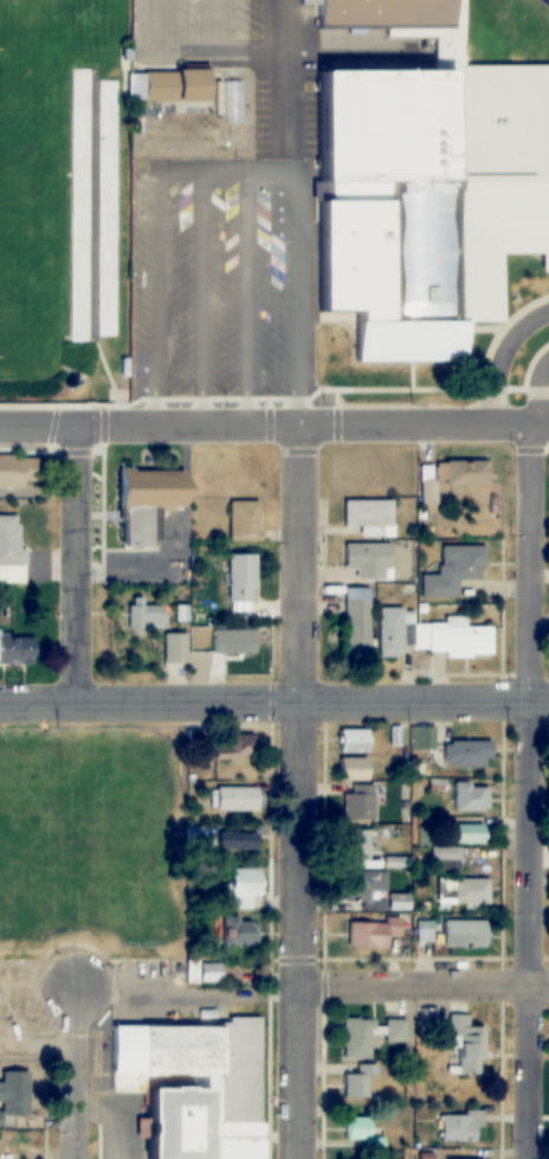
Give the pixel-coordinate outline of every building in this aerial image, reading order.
[(311,324),(354,322),(354,361),(460,358),(460,324),(502,322),(502,254),(548,252),(548,67),(464,69),(463,0),(314,0),(315,31),(435,28),(437,70),(309,72),(311,324)] [(128,102),(202,103),(204,69),(128,69),(128,102)] [(224,81),(244,81),(245,123),(225,123),(224,81)] [(143,152),(226,151),(226,130),(143,132),(143,152)] [(24,488),(24,481),(34,481),(34,457),(13,459),(12,455),(0,455),(0,488),(24,488)] [(486,460),(444,460),(444,485),(486,485),(486,460)] [(123,546),(157,546),(157,507),(182,507),(182,469),(112,469),(112,505),(123,505),(123,546)] [(435,504),(435,479),(421,479),(421,504),(435,504)] [(343,499),(343,529),(368,529),(368,533),(389,533),(389,499),(343,499)] [(259,500),(228,500),(228,540),(259,540),(259,500)] [(19,516),(0,516),(0,582),(25,582),(25,548),(19,548),(19,516)] [(356,579),(390,579),(390,543),(344,543),(344,568),(356,568),(356,579)] [(483,545),(439,545),(439,575),(420,575),(420,597),(458,597),(458,578),(483,578),(483,545)] [(252,611),(252,587),(256,587),(256,553),(227,553),(227,611),(252,611)] [(344,588),(344,657),(369,657),(369,588),(344,588)] [(129,629),(163,629),(163,605),(142,605),(142,597),(129,597),(129,629)] [(399,656),(399,609),(379,609),(379,656),(399,656)] [(465,626),(465,616),(443,616),(443,622),(412,622),(412,657),(490,655),(490,626),(465,626)] [(212,653),(256,653),(256,630),(212,630),(212,653)] [(186,663),(186,633),(165,633),(165,663),(186,663)] [(32,635),(0,634),(0,663),(32,663),(32,635)] [(366,730),(337,730),(337,753),(366,753),(366,730)] [(254,735),(212,735),(212,760),(254,760),(254,735)] [(446,742),(446,767),(491,767),(491,742),(446,742)] [(337,781),(367,781),(367,758),(337,758),(337,781)] [(489,784),(453,784),(453,812),(489,812),(489,784)] [(212,788),(212,812),(257,812),(257,788),(212,788)] [(373,788),(343,788),(343,821),(373,821),(373,788)] [(453,844),(485,844),(485,825),(453,825),(453,844)] [(369,861),(369,831),(343,831),(343,861),(369,861)] [(219,834),(219,851),(257,851),(257,834),(219,834)] [(258,869),(225,869),(225,910),(251,910),(251,898),(258,898),(258,869)] [(343,901),(376,901),(376,892),(387,892),(387,873),(343,873),(343,901)] [(489,879),(440,879),(440,905),(489,905),(489,879)] [(409,895),(389,895),(389,910),(409,910),(409,895)] [(388,949),(388,937),(401,937),(401,921),(349,921),(349,949),(388,949)] [(441,948),(489,948),(489,921),(441,921),(441,948)] [(224,923),(224,947),(258,947),(258,923),(224,923)] [(223,984),(223,964),(186,964),(186,984),(223,984)] [(484,1027),(470,1026),(470,1015),(455,1015),(454,1074),(483,1074),(484,1027)] [(263,1017),(222,1017),(222,1026),(109,1025),(109,1093),(135,1093),(135,1158),(262,1158),(263,1017)] [(383,1018),(383,1019),(342,1019),(342,1057),(369,1057),(369,1035),(385,1035),(383,1042),(406,1043),(406,1019),(383,1018)] [(343,1097),(369,1097),(369,1074),(375,1074),(375,1065),(357,1065),(357,1074),(343,1074),(343,1097)] [(2,1102),(1,1122),(27,1123),(28,1071),(2,1071),(1,1083),(0,1083),(0,1102),(2,1102)] [(440,1110),(440,1141),(476,1141),(476,1128),(483,1128),(483,1110),(440,1110)] [(343,1117),(343,1141),(369,1141),(369,1117),(343,1117)]
